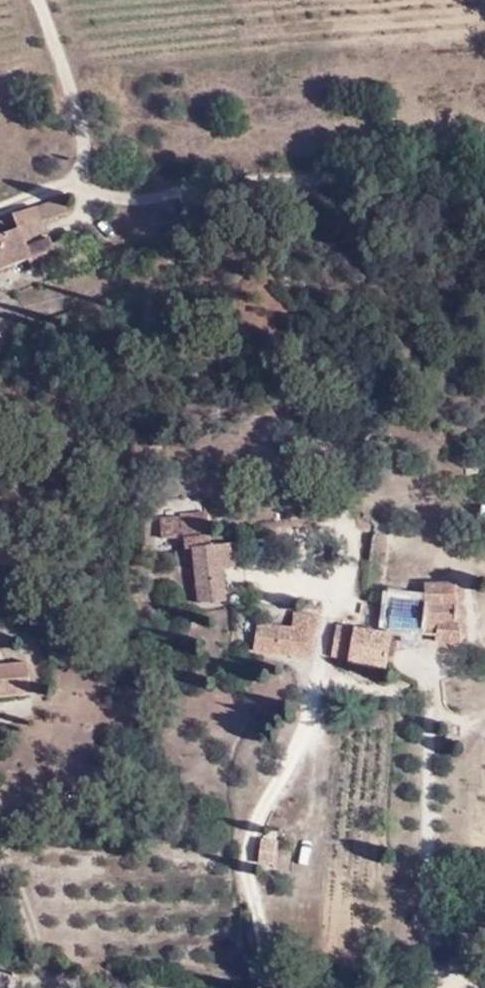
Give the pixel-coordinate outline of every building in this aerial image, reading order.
[(25,246),(50,237),(44,221),(65,213),(60,198),(13,216),(18,231),(25,246)] [(0,239),(0,272),(29,261),(33,271),(59,260),(50,237),(25,246),(18,231),(0,239)] [(180,517),(161,518),(163,539),(166,539),(185,537),(186,550),(186,551),(194,550),(194,547),(193,537),(211,536),(208,512),(180,514),(180,517)] [(185,537),(166,539),(168,552),(186,550),(185,537)] [(236,543),(194,547),(194,550),(200,604),(225,601),(221,568),(239,566),(236,543)] [(424,603),(394,600),(390,630),(423,632),(423,623),(436,624),(436,633),(435,643),(463,644),(466,641),(468,638),(470,635),(469,632),(468,627),(464,623),(464,622),(467,619),(468,615),(467,610),(464,606),(462,604),(462,603),(465,601),(466,596),(466,594),(464,589),(462,587),(457,585),(425,586),(424,603)] [(286,629),(258,624),(255,649),(313,658),(319,617),(294,613),(292,630),(286,629)] [(423,623),(423,632),(436,633),(436,624),(423,623)] [(393,636),(338,626),(332,655),(348,659),(348,661),(386,670),(393,636)] [(32,694),(29,663),(0,666),(0,697),(32,694)] [(275,843),(263,841),(261,864),(273,865),(275,843)]
